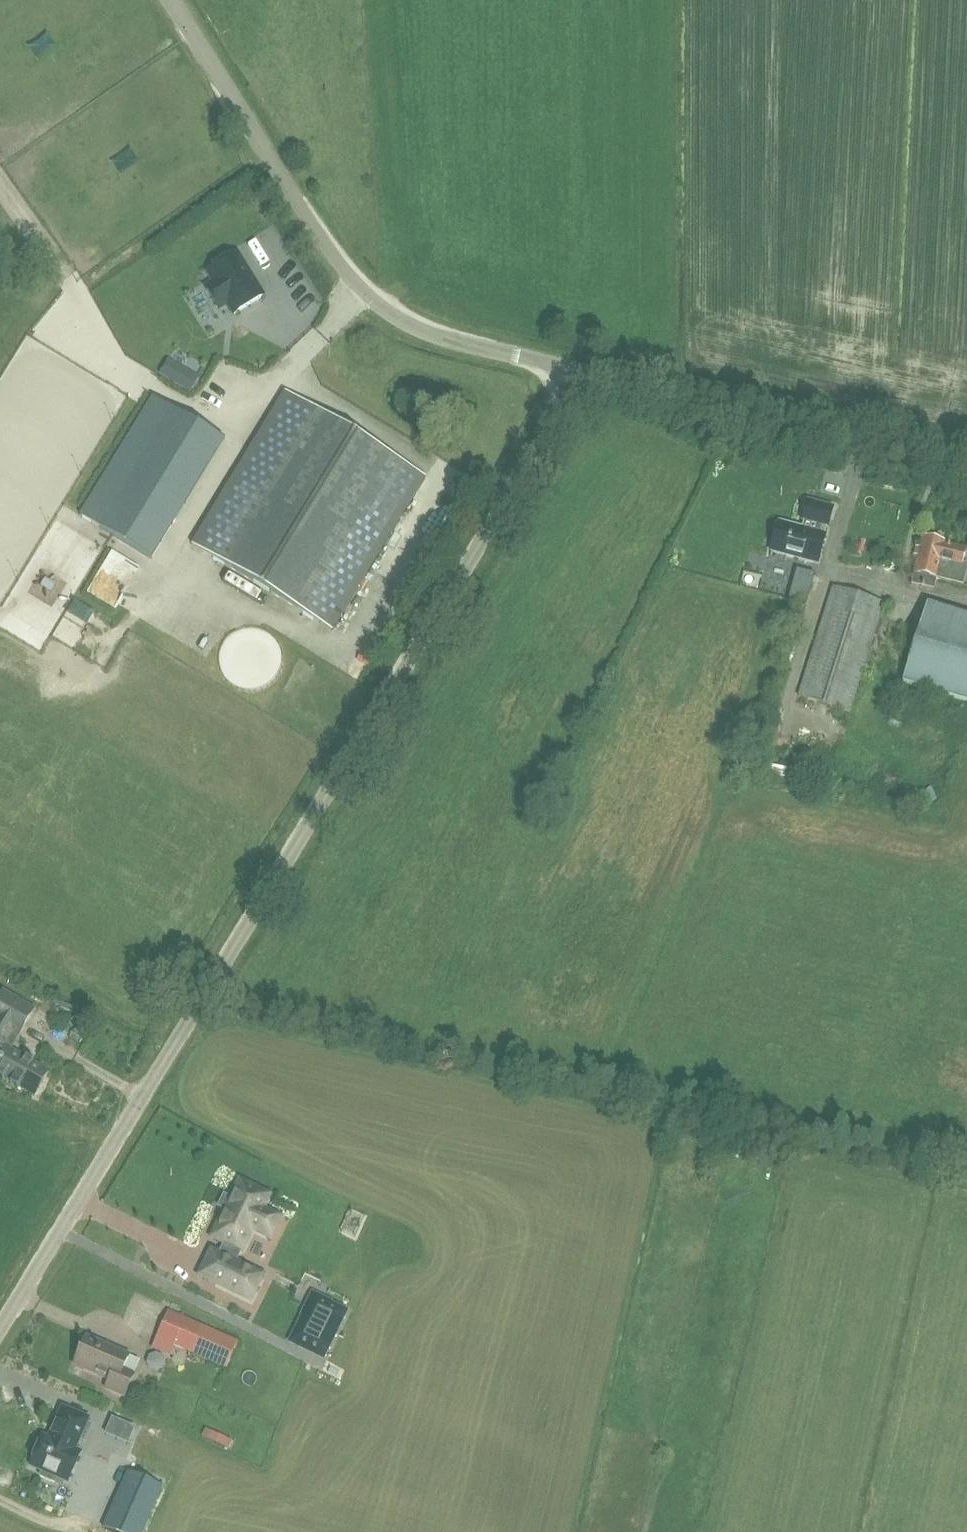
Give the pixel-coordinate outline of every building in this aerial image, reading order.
[(234,313),(263,295),(236,253),(208,270),(215,281),(208,285),(207,290),(217,305),(221,306),(228,302),(234,313)] [(190,392),(199,377),(184,368),(175,383),(190,392)] [(333,628),(426,477),(285,391),(193,542),(333,628)] [(151,558),(225,438),(153,394),(80,514),(151,558)] [(817,563),(825,534),(779,522),(771,550),(817,563)] [(966,565),(966,563),(962,562),(965,547),(945,543),(945,542),(922,536),(911,583),(934,588),(936,578),(963,584),(966,565)] [(806,604),(814,574),(796,569),(788,599),(792,600),(806,604)] [(849,711),(883,604),(832,588),(799,695),(849,711)] [(929,606),(906,682),(966,701),(966,618),(929,606)] [(772,761),(768,778),(793,784),(797,767),(772,761)] [(0,994),(0,1077),(34,1097),(50,1071),(12,1048),(36,1009),(3,989),(0,994)] [(219,1252),(210,1247),(198,1271),(218,1281),(252,1298),(264,1273),(236,1259),(241,1248),(243,1249),(255,1227),(261,1230),(273,1236),(283,1216),(271,1210),(264,1207),(271,1193),(242,1178),(234,1194),(231,1193),(223,1208),(226,1210),(214,1235),(225,1240),(219,1252)] [(260,1234),(253,1257),(268,1262),(275,1239),(260,1234)] [(290,1342),(323,1358),(347,1311),(313,1294),(290,1342)] [(238,1342),(168,1311),(156,1336),(174,1344),(226,1367),(238,1342)] [(124,1396),(134,1373),(123,1368),(129,1355),(87,1336),(74,1365),(109,1381),(106,1388),(124,1396)] [(88,1419),(63,1408),(49,1439),(43,1437),(40,1444),(31,1466),(42,1471),(40,1476),(55,1483),(57,1477),(67,1482),(80,1452),(75,1450),(79,1439),(85,1442),(92,1425),(87,1422),(88,1419)] [(118,1409),(110,1423),(128,1434),(136,1420),(118,1409)] [(103,1527),(115,1531),(143,1531),(162,1488),(128,1472),(103,1527)]
